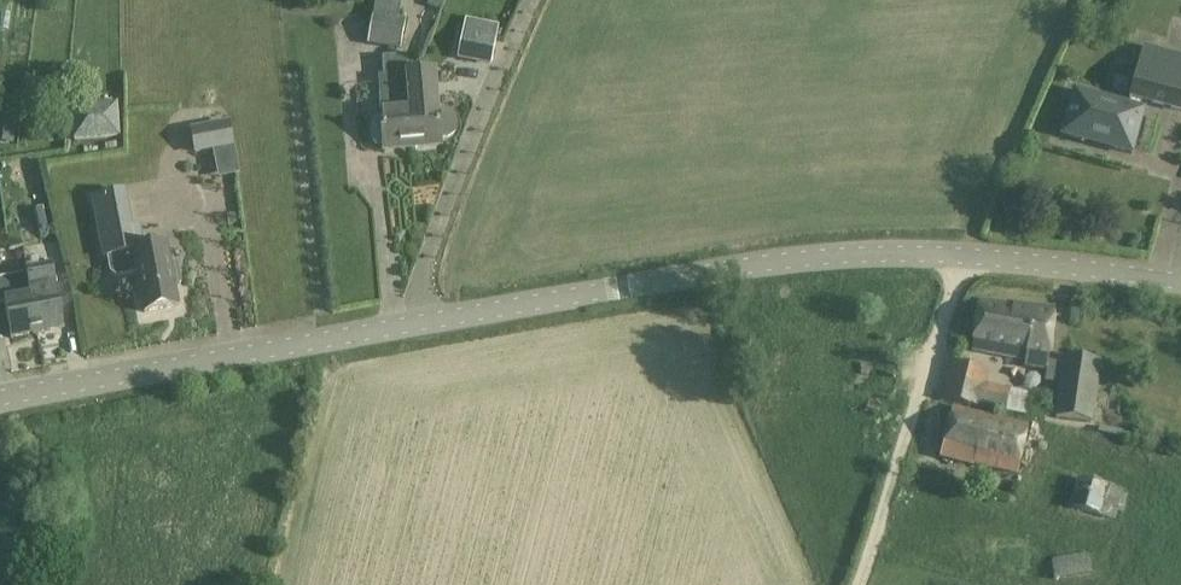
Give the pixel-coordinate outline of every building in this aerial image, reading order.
[(369,44),(401,49),(405,22),(398,21),(402,0),(376,0),(369,44)] [(498,34),(465,28),(459,58),(491,64),(498,34)] [(1144,47),(1130,96),(1132,96),(1129,105),(1075,90),(1063,134),(1132,154),(1144,110),(1140,108),(1142,99),(1180,110),(1180,57),(1144,47)] [(434,73),(406,76),(413,146),(440,144),(440,140),(449,139),(456,134),(459,127),(458,119),(454,112),(447,109),(437,109),(434,73)] [(369,127),(369,133),(370,138),(372,143),(375,148),(385,147),(385,149),(413,146),(406,76),(406,74),(379,76),(383,111),(381,112),(382,116),(372,117),(370,122),(369,127)] [(119,137),(117,104),(101,105),(102,120),(73,122),(75,140),(119,137)] [(2,111),(0,128),(0,142),(14,144),(19,113),(2,111)] [(234,147),(231,121),(190,129),(196,154),(234,147)] [(124,190),(93,196),(104,256),(108,255),(111,271),(117,274),(124,273),(136,271),(144,312),(179,305),(175,287),(180,286),(176,264),(171,265),(167,244),(143,249),(139,228),(132,229),(125,190),(124,190)] [(21,227),(6,230),(9,249),(24,246),(21,227)] [(27,276),(37,334),(63,329),(52,269),(27,274),(27,276)] [(27,276),(0,280),(0,306),(5,305),(12,338),(37,334),(27,276)] [(1056,311),(980,300),(973,350),(1027,358),(1026,364),(1063,372),(1057,417),(1091,422),(1099,362),(1064,358),(1063,365),(1048,363),(1056,311)] [(989,371),(952,363),(943,400),(979,407),(979,406),(1046,418),(1049,397),(985,386),(989,371)] [(1027,426),(954,408),(942,457),(1015,475),(1027,426)] [(1124,490),(1079,477),(1070,507),(1115,520),(1118,512),(1123,513),(1128,496),(1123,494),(1124,490)] [(1092,574),(1090,553),(1052,558),(1054,578),(1092,574)]
